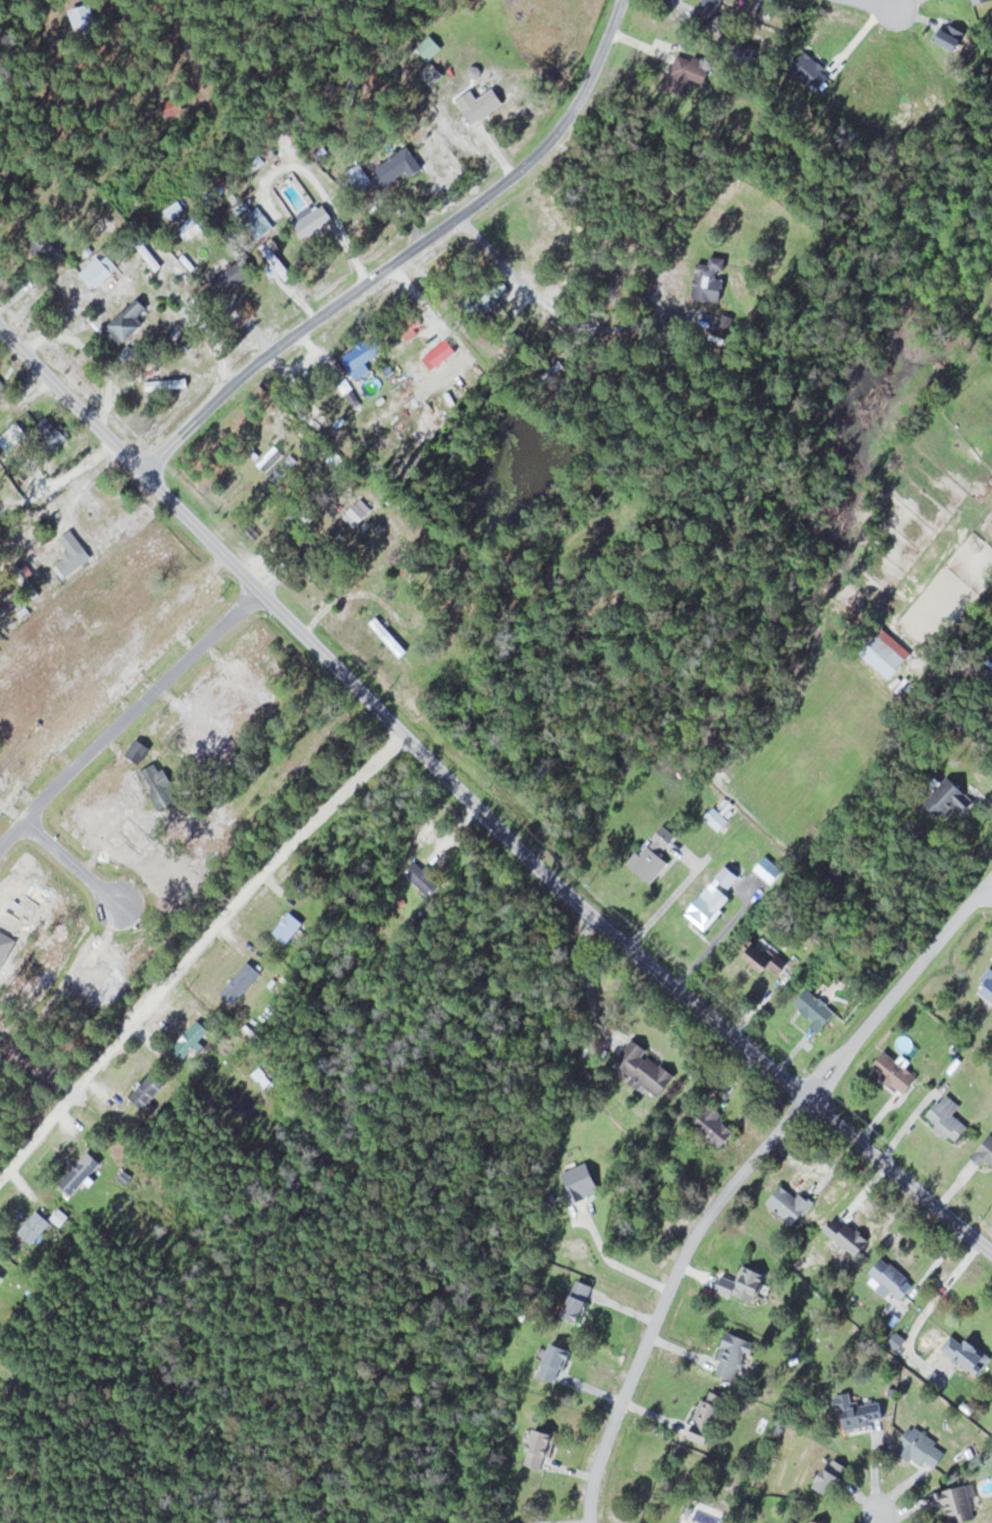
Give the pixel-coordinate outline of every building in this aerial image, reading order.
[(700,12),(715,18),(723,0),(705,0),(700,12)] [(71,11),(81,38),(102,30),(92,3),(71,11)] [(431,61),(444,47),(430,35),(417,49),(431,61)] [(687,94),(692,80),(707,85),(714,64),(679,53),(669,88),(687,94)] [(473,122),(505,106),(496,88),(477,98),(474,91),(461,98),(473,122)] [(182,96),(163,102),(168,117),(187,111),(182,96)] [(385,189),(410,173),(413,176),(424,168),(410,146),(373,170),(385,189)] [(315,210),(312,205),(293,217),(306,237),(335,219),(325,203),(315,210)] [(203,228),(196,216),(179,226),(186,238),(203,228)] [(27,247),(48,264),(62,248),(41,231),(27,247)] [(139,248),(157,270),(162,265),(145,243),(139,248)] [(293,274),(271,248),(265,253),(287,279),(293,274)] [(102,260),(97,255),(79,272),(96,289),(120,266),(107,254),(102,260)] [(729,257),(712,254),(710,263),(700,261),(694,296),(721,301),(729,257)] [(215,276),(223,292),(256,276),(248,259),(215,276)] [(511,290),(504,279),(478,295),(488,311),(502,302),(499,297),(511,290)] [(139,316),(149,307),(139,297),(107,328),(123,345),(146,322),(139,316)] [(367,361),(387,351),(380,335),(342,352),(354,380),(372,372),(367,361)] [(189,379),(147,379),(147,389),(189,389),(189,379)] [(267,473),(286,454),(276,444),(257,463),(267,473)] [(296,459),(287,453),(272,477),(281,483),(296,459)] [(56,562),(67,576),(93,555),(72,528),(59,538),(70,552),(56,562)] [(372,621),(398,659),(407,653),(381,615),(372,621)] [(914,654),(886,628),(862,652),(890,679),(914,654)] [(102,653),(116,667),(123,660),(109,646),(102,653)] [(180,799),(159,762),(137,774),(158,812),(180,799)] [(926,800),(947,821),(960,807),(966,814),(977,802),(951,775),(926,800)] [(720,831),(730,821),(716,807),(705,817),(720,831)] [(101,839),(118,832),(112,817),(95,824),(101,839)] [(628,864),(652,884),(671,862),(662,855),(678,836),(666,827),(650,846),(646,843),(628,864)] [(432,897),(444,885),(427,867),(425,869),(416,861),(406,871),(432,897)] [(775,883),(781,875),(763,863),(757,871),(775,883)] [(707,932),(732,897),(727,893),(740,875),(725,864),(687,917),(707,932)] [(306,924),(292,912),(274,931),(288,943),(306,924)] [(779,974),(787,967),(759,936),(742,951),(764,975),(772,967),(779,974)] [(263,973),(250,961),(222,992),(235,1004),(263,973)] [(983,978),(989,984),(983,990),(991,999),(991,968),(983,978)] [(821,1032),(838,1011),(808,987),(795,1003),(815,1019),(811,1024),(821,1032)] [(212,1031),(201,1020),(174,1047),(185,1058),(212,1031)] [(614,1066),(660,1099),(679,1073),(633,1040),(614,1066)] [(906,1094),(920,1077),(887,1050),(873,1067),(906,1094)] [(132,1096),(145,1109),(167,1085),(154,1073),(132,1096)] [(955,1113),(963,1106),(950,1093),(928,1115),(955,1142),(970,1127),(955,1113)] [(694,1128),(723,1149),(739,1127),(709,1106),(694,1128)] [(103,1163),(90,1151),(60,1183),(74,1195),(103,1163)] [(814,1201),(801,1193),(799,1196),(782,1184),(768,1205),(797,1225),(814,1201)] [(62,1226),(70,1217),(61,1209),(53,1218),(62,1226)] [(34,1245),(53,1223),(39,1211),(20,1233),(34,1245)] [(872,1272),(902,1302),(916,1287),(886,1257),(872,1272)] [(724,1276),(719,1290),(756,1305),(768,1275),(745,1265),(739,1281),(724,1276)] [(583,1325),(594,1285),(577,1280),(566,1320),(583,1325)] [(717,1375),(744,1381),(754,1339),(727,1333),(717,1375)] [(991,1362),(991,1359),(971,1338),(964,1345),(955,1335),(945,1345),(977,1377),(991,1362)] [(542,1377),(562,1382),(572,1349),(552,1343),(542,1377)] [(690,1439),(712,1445),(726,1395),(711,1391),(708,1401),(702,1399),(690,1439)] [(886,1422),(883,1402),(843,1408),(846,1429),(886,1422)] [(899,1447),(935,1472),(950,1449),(914,1425),(899,1447)] [(545,1469),(554,1433),(535,1429),(526,1464),(545,1469)] [(852,1469),(836,1459),(817,1486),(833,1497),(852,1469)] [(968,1485),(933,1494),(937,1507),(945,1505),(949,1522),(959,1522),(977,1519),(968,1485)]
